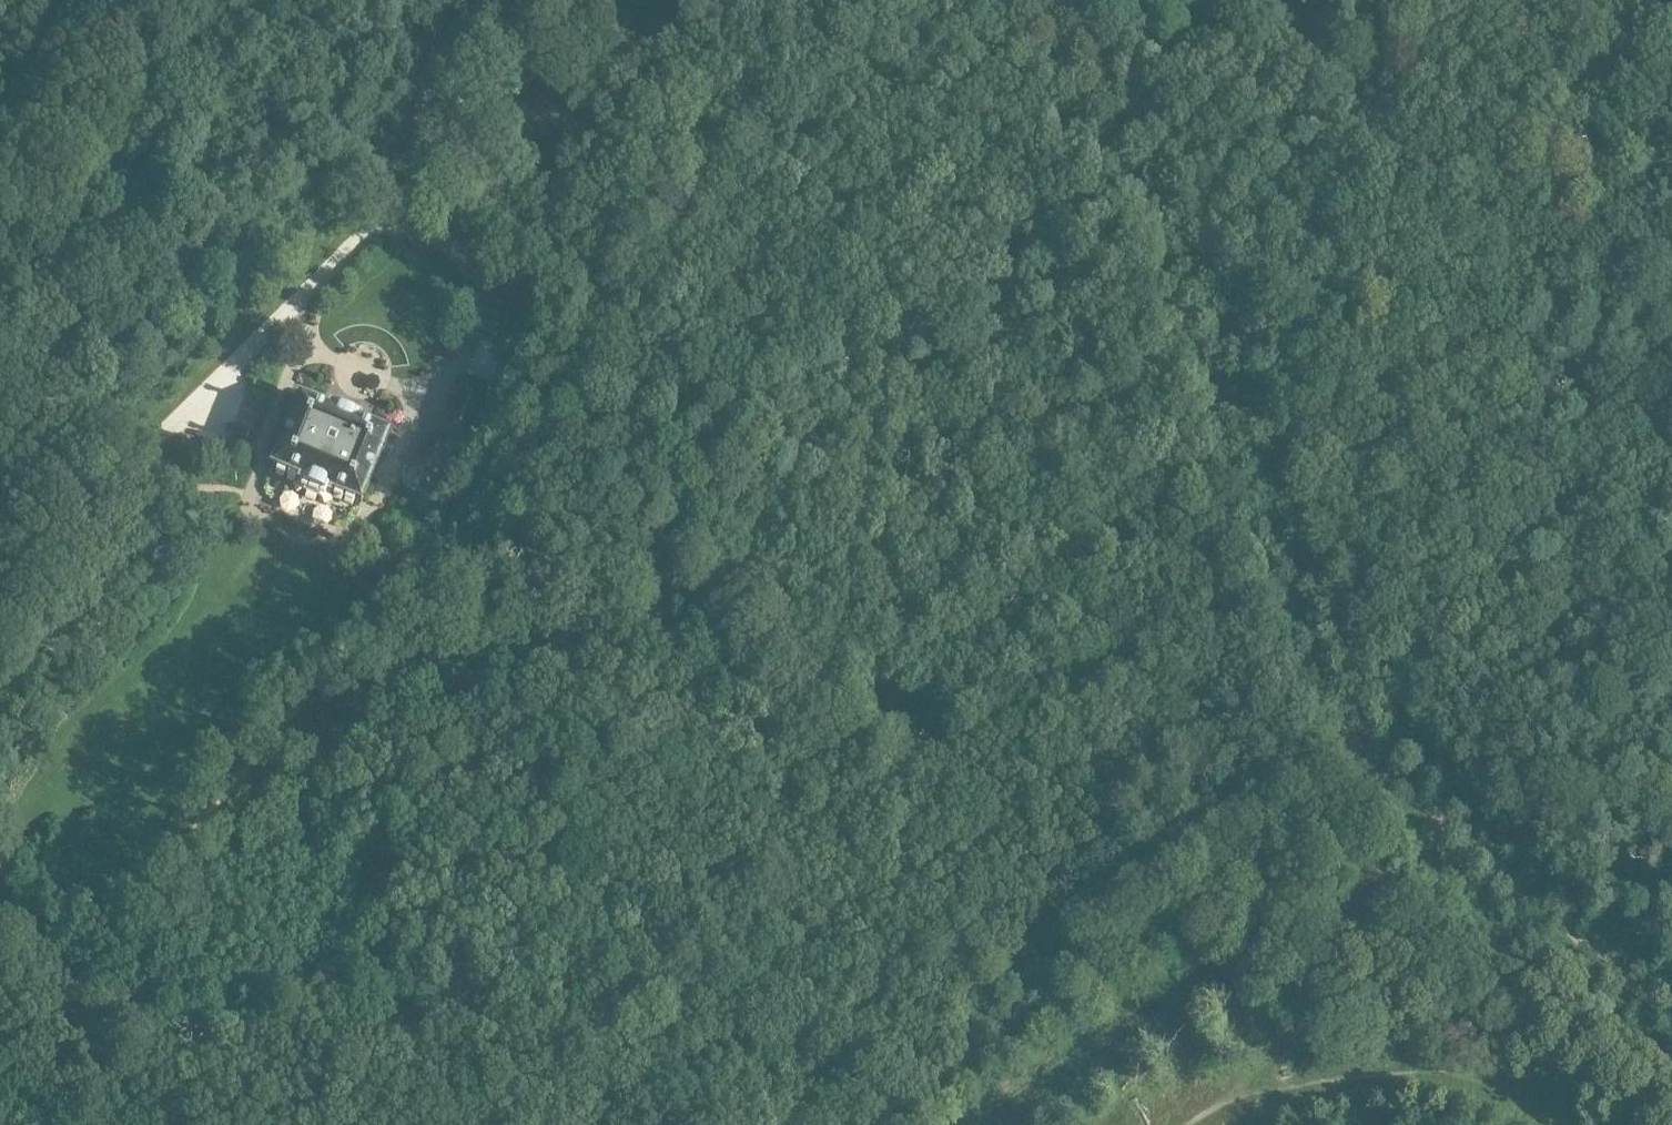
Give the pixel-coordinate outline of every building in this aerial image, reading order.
[(273,466),(308,480),(303,488),(308,496),(322,502),(330,498),(332,491),(362,503),(391,434),(355,419),(356,417),(337,409),(336,412),(301,397),(273,466)]
